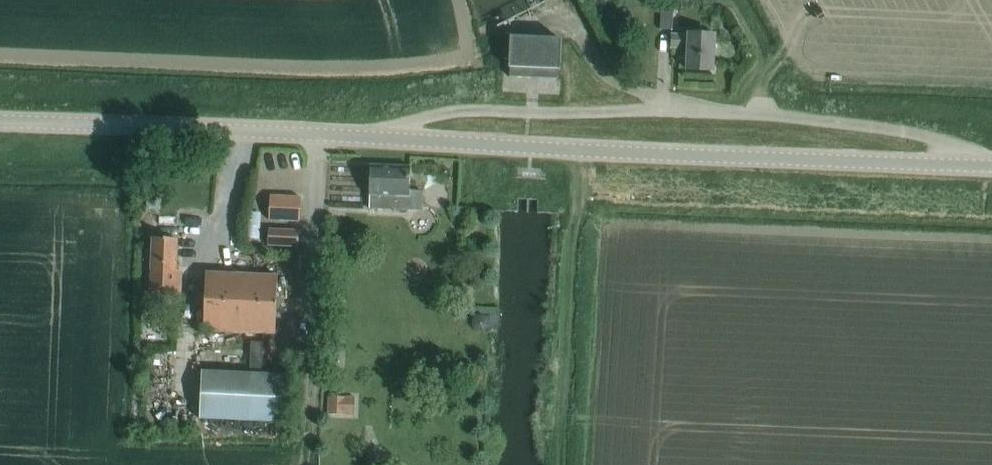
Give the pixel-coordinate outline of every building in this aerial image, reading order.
[(712,70),(714,36),(688,34),(688,36),(672,35),(671,46),(687,47),(686,69),(712,70)] [(560,69),(560,64),(561,39),(510,37),(508,67),(509,67),(509,76),(558,79),(558,69),(560,69)] [(422,209),(423,191),(409,190),(410,166),(369,165),(369,185),(369,195),(369,207),(422,209)] [(299,221),(300,197),(270,195),(269,219),(299,221)] [(298,247),(299,231),(270,229),(269,246),(298,247)] [(180,295),(181,270),(175,270),(176,239),(152,238),(150,294),(180,295)] [(275,334),(276,296),(277,276),(205,272),(203,331),(275,334)] [(251,342),(249,371),(261,372),(263,342),(251,342)] [(283,373),(261,372),(249,371),(201,369),(199,417),(281,421),(283,373)] [(328,396),(327,415),(354,415),(354,396),(328,396)]
